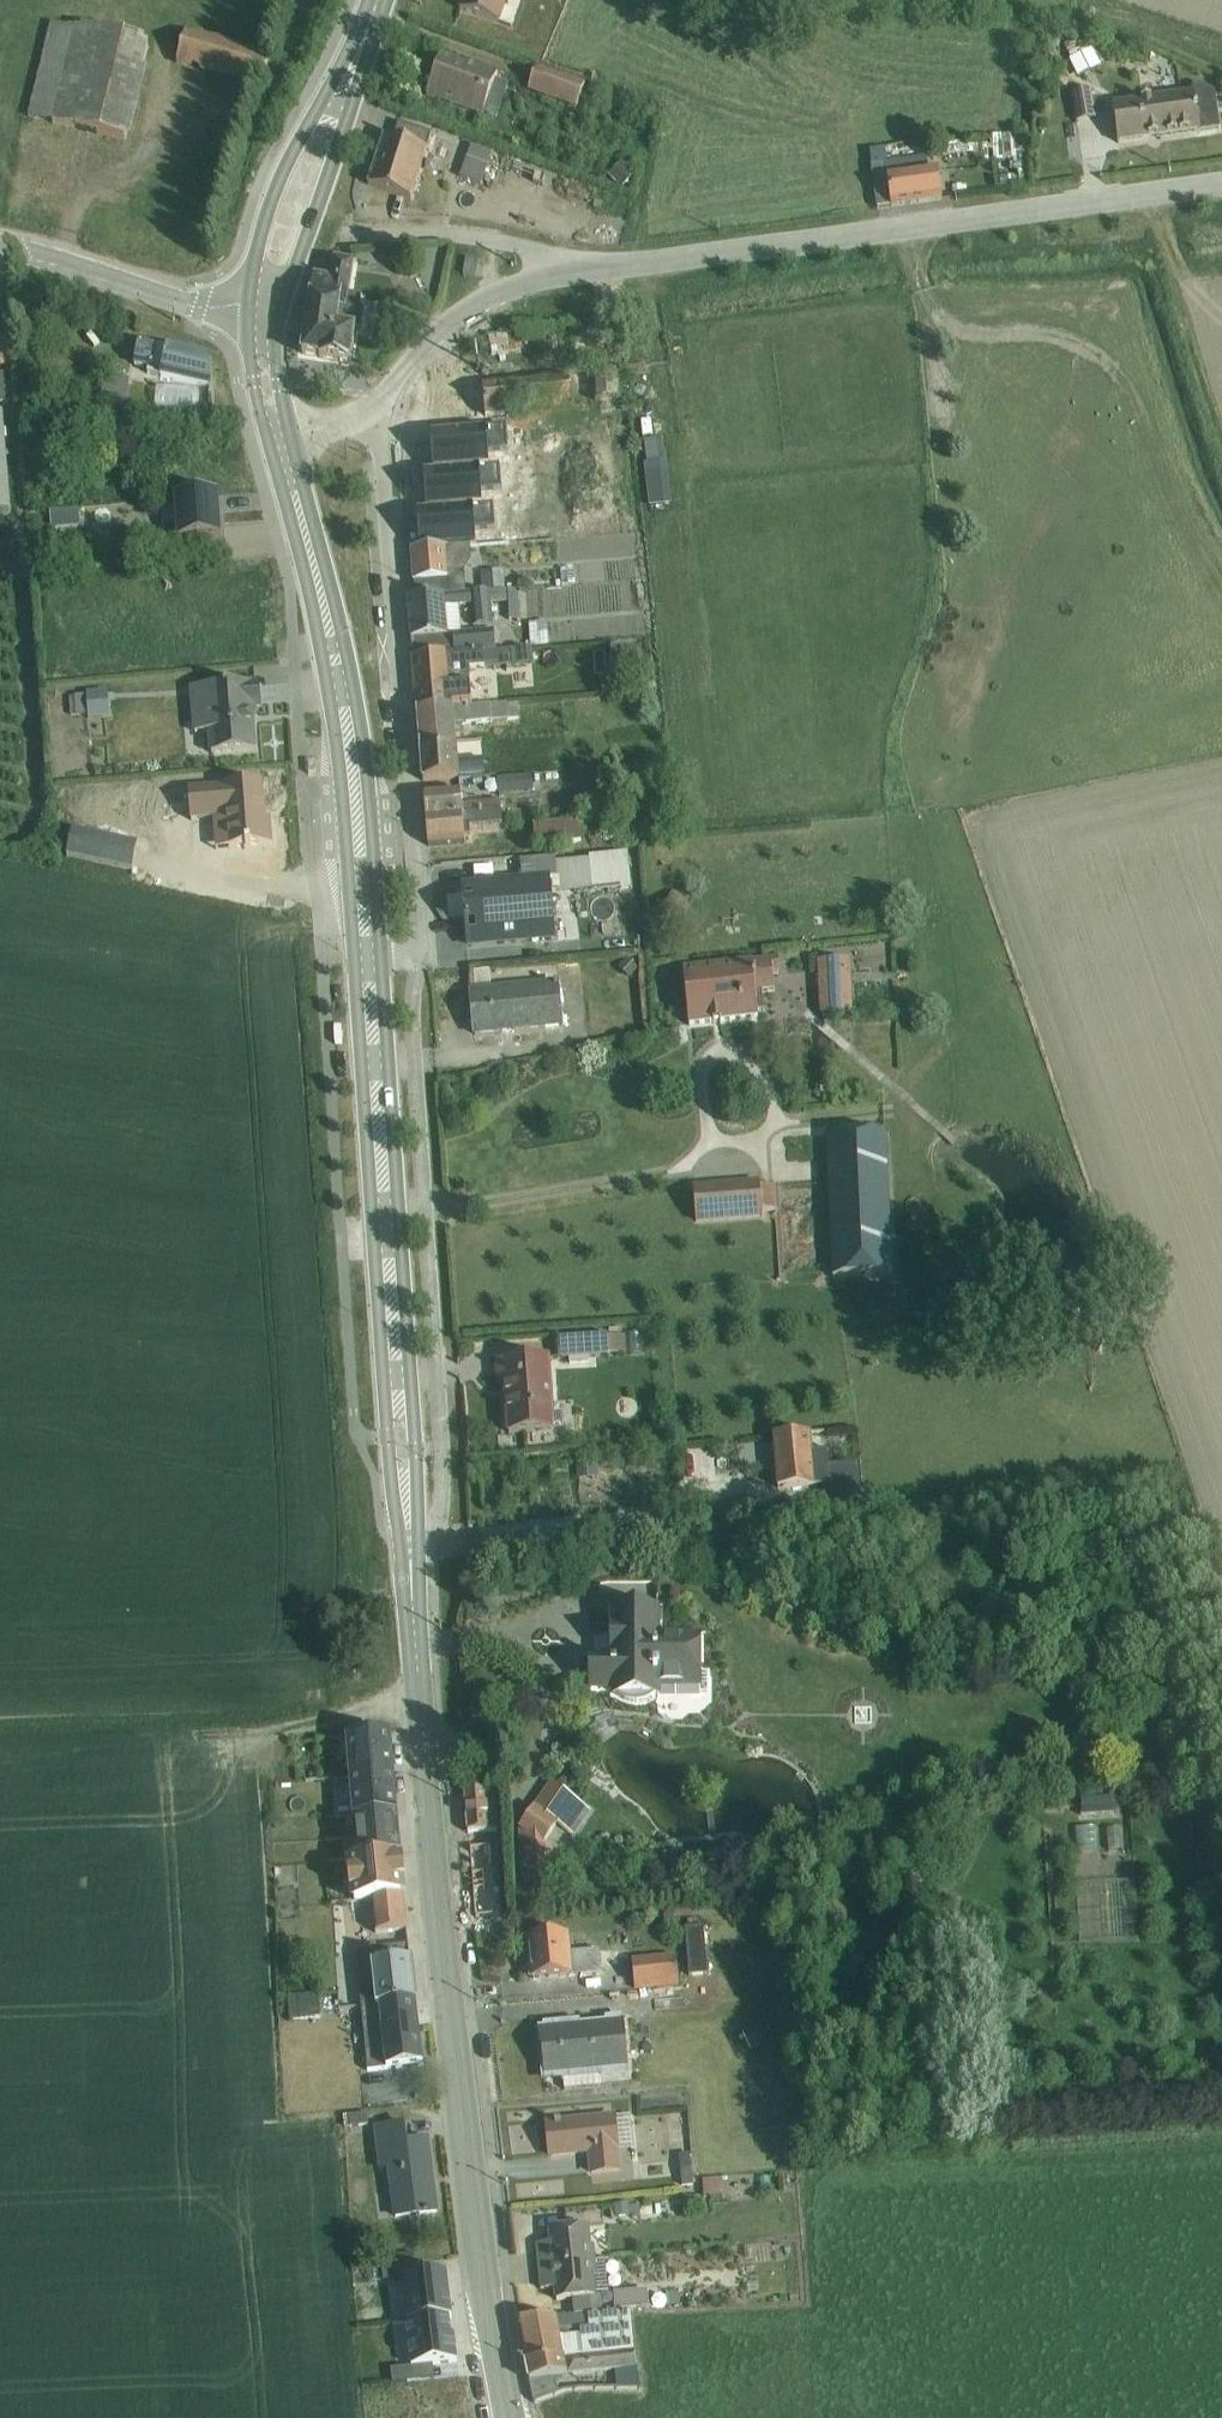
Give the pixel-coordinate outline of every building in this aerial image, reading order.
[(461,10),(501,24),(509,0),(465,0),(461,10)] [(49,28),(28,117),(70,127),(132,142),(150,70),(145,69),(150,47),(146,46),(147,42),(87,28),(77,25),(77,27),(73,26),(69,25),(51,21),(49,28)] [(182,50),(178,66),(257,89),(269,55),(192,33),(188,32),(182,50)] [(1087,40),(1068,50),(1072,59),(1071,60),(1079,76),(1100,65),(1099,61),(1107,57),(1100,45),(1092,50),(1087,40)] [(442,60),(428,95),(497,120),(509,87),(496,81),(500,72),(469,61),(466,69),(442,60)] [(538,67),(529,92),(577,109),(587,84),(538,67)] [(1091,91),(1072,94),(1076,122),(1096,119),(1091,91)] [(1196,93),(1113,104),(1119,144),(1201,132),(1196,93)] [(385,137),(370,186),(412,200),(433,134),(400,124),(395,140),(385,137)] [(1017,133),(993,136),(994,152),(994,162),(1010,161),(1010,167),(1014,167),(1014,170),(1026,169),(1024,139),(1017,139),(1017,133)] [(892,143),(893,152),(920,151),(920,142),(892,143)] [(473,147),(461,178),(482,186),(484,182),(488,184),(498,155),(473,147)] [(875,166),(889,164),(887,150),(872,151),(875,166)] [(889,164),(875,166),(873,166),(879,210),(943,201),(939,172),(930,173),(928,160),(889,164)] [(622,163),(609,177),(622,188),(635,177),(622,163)] [(316,278),(303,357),(321,361),(352,366),(357,333),(361,334),(365,313),(360,312),(362,300),(350,298),(355,265),(335,262),(332,281),(316,278)] [(0,332),(0,363),(15,361),(12,331),(0,332)] [(521,331),(489,336),(492,356),(524,353),(521,331)] [(142,343),(136,366),(151,370),(149,375),(212,389),(210,358),(142,343)] [(432,428),(471,428),(470,359),(432,359),(432,428)] [(619,372),(593,375),(596,401),(622,399),(619,372)] [(490,378),(491,406),(571,405),(570,376),(490,378)] [(108,377),(102,407),(125,411),(131,381),(108,377)] [(213,411),(118,417),(119,437),(214,430),(213,411)] [(0,417),(0,515),(13,514),(5,416),(0,417)] [(662,439),(645,441),(648,464),(665,462),(662,439)] [(458,446),(405,450),(408,496),(451,493),(449,472),(460,471),(458,446)] [(662,479),(647,481),(649,503),(664,501),(662,479)] [(219,497),(175,501),(179,544),(223,540),(219,497)] [(411,529),(497,522),(515,521),(514,504),(483,506),(483,508),(455,511),(456,517),(449,518),(448,503),(409,506),(411,529)] [(80,510),(51,512),(52,529),(82,527),(80,510)] [(497,522),(411,529),(413,552),(452,549),(450,533),(457,532),(458,540),(485,538),(485,536),(498,535),(497,522)] [(416,599),(467,595),(466,573),(473,561),(471,547),(452,549),(413,552),(416,599)] [(483,594),(505,592),(503,571),(482,574),(483,594)] [(467,595),(416,599),(409,599),(414,659),(496,652),(494,631),(462,635),(459,605),(472,604),(475,628),(494,626),(491,599),(509,598),(510,621),(521,620),(520,591),(505,592),(483,594),(467,595)] [(548,621),(530,622),(531,647),(549,645),(548,621)] [(511,651),(513,666),(533,664),(531,649),(511,651)] [(496,652),(414,659),(418,713),(473,708),(469,670),(513,666),(511,651),(496,652)] [(261,684),(191,690),(194,735),(209,733),(211,756),(256,752),(253,710),(263,709),(261,684)] [(75,696),(69,696),(70,715),(88,713),(88,717),(110,715),(108,690),(87,691),(87,693),(75,694),(75,696)] [(473,708),(418,713),(421,747),(457,744),(455,726),(509,722),(509,720),(520,720),(519,704),(508,705),(508,703),(498,703),(498,706),(473,708)] [(457,744),(421,747),(424,782),(460,779),(459,776),(486,774),(486,760),(459,762),(457,744)] [(533,775),(498,778),(500,795),(534,792),(533,775)] [(427,822),(502,816),(501,801),(483,803),(482,798),(472,800),(472,795),(462,796),(462,793),(425,796),(427,822)] [(502,816),(427,822),(429,847),(466,844),(465,841),(471,840),(471,831),(503,828),(502,816)] [(580,821),(534,824),(536,847),(582,843),(580,821)] [(74,831),(68,858),(134,872),(139,846),(74,831)] [(523,883),(463,889),(469,945),(556,937),(553,893),(559,892),(560,894),(632,889),(628,852),(590,856),(590,859),(557,863),(556,859),(521,861),(523,883)] [(674,893),(663,919),(680,926),(691,899),(674,893)] [(779,960),(684,969),(690,1028),(760,1020),(759,1013),(764,1013),(762,994),(776,993),(774,976),(781,975),(779,960)] [(851,960),(820,961),(822,1016),(853,1015),(851,960)] [(476,993),(492,992),(491,971),(474,972),(476,993)] [(492,992),(476,993),(471,994),(476,1036),(564,1027),(560,985),(492,992)] [(888,1132),(827,1136),(833,1278),(894,1275),(888,1132)] [(760,1181),(694,1187),(698,1224),(764,1219),(763,1213),(779,1211),(777,1187),(761,1188),(760,1181)] [(626,1335),(556,1338),(558,1360),(609,1357),(609,1354),(627,1353),(626,1335)] [(551,1358),(497,1362),(498,1384),(507,1384),(510,1434),(566,1431),(564,1409),(555,1410),(551,1358)] [(811,1432),(776,1435),(780,1488),(829,1484),(832,1514),(866,1510),(862,1463),(828,1466),(826,1451),(813,1452),(811,1432)] [(591,1667),(588,1667),(588,1678),(591,1678),(590,1691),(613,1691),(613,1697),(620,1697),(624,1699),(629,1702),(633,1703),(641,1703),(646,1701),(654,1697),(662,1697),(662,1688),(677,1688),(677,1693),(709,1693),(709,1673),(703,1673),(703,1634),(662,1633),(662,1608),(612,1609),(612,1654),(590,1654),(591,1667)] [(350,1779),(393,1775),(389,1735),(347,1738),(350,1779)] [(393,1775),(350,1779),(353,1819),(396,1816),(393,1775)] [(535,1809),(521,1829),(523,1884),(556,1883),(554,1849),(546,1845),(559,1826),(573,1836),(592,1809),(552,1782),(534,1808),(535,1809)] [(494,1790),(466,1793),(471,1858),(500,1855),(494,1790)] [(1116,1798),(1081,1801),(1081,1815),(1117,1813),(1116,1798)] [(356,1860),(400,1857),(396,1816),(353,1819),(356,1860)] [(1082,1823),(1083,1844),(1097,1844),(1096,1822),(1082,1823)] [(400,1857),(356,1860),(348,1861),(352,1903),(372,1900),(404,1896),(400,1857)] [(496,1891),(474,1893),(477,1934),(507,1931),(504,1900),(497,1901),(496,1891)] [(404,1896),(372,1900),(377,1934),(408,1930),(404,1896)] [(690,1928),(686,1929),(690,1976),(709,1975),(705,1928),(701,1928),(700,1919),(689,1920),(690,1928)] [(571,1935),(530,1939),(534,1979),(603,1972),(601,1951),(572,1952),(571,1935)] [(364,2009),(417,2002),(410,1946),(359,1952),(364,2009)] [(678,1956),(634,1960),(636,1990),(680,1986),(678,1956)] [(321,1995),(293,1996),(294,2020),(322,2019),(321,1995)] [(417,2002),(364,2009),(370,2072),(424,2065),(417,2002)] [(544,2027),(539,2027),(541,2049),(543,2049),(546,2076),(544,2076),(544,2078),(564,2076),(565,2090),(604,2087),(603,2079),(630,2077),(624,2016),(606,2018),(606,2021),(581,2024),(581,2020),(544,2024),(544,2027)] [(356,2127),(372,2127),(372,2108),(356,2108),(356,2127)] [(683,2143),(691,2142),(690,2109),(682,2109),(683,2143)] [(631,2116),(549,2124),(552,2156),(588,2153),(591,2176),(623,2173),(621,2151),(634,2150),(631,2116)] [(405,2124),(376,2128),(381,2171),(389,2170),(396,2218),(438,2212),(428,2139),(408,2142),(405,2124)] [(681,2171),(692,2170),(691,2155),(680,2156),(681,2171)] [(692,2170),(681,2171),(682,2187),(693,2186),(692,2170)] [(723,2180),(704,2181),(705,2197),(724,2196),(723,2180)] [(633,2203),(615,2204),(616,2217),(670,2212),(670,2208),(675,2207),(675,2202),(633,2205),(633,2203)] [(540,2267),(597,2261),(596,2246),(592,2246),(591,2226),(551,2230),(552,2243),(538,2244),(540,2267)] [(596,2277),(597,2291),(609,2290),(606,2260),(597,2261),(599,2277),(596,2277)] [(576,2317),(602,2315),(600,2297),(598,2297),(597,2291),(596,2277),(599,2277),(597,2261),(540,2267),(542,2290),(557,2289),(558,2301),(574,2299),(576,2317)] [(409,2324),(450,2319),(453,2318),(447,2274),(404,2279),(409,2324)] [(649,2291),(614,2293),(615,2311),(650,2310),(649,2291)] [(602,2315),(576,2317),(519,2320),(527,2363),(637,2352),(631,2314),(602,2315)] [(450,2319),(409,2324),(413,2367),(458,2362),(455,2335),(452,2336),(450,2319)] [(637,2352),(527,2363),(535,2401),(559,2392),(557,2378),(616,2371),(617,2390),(642,2389),(637,2352)] [(406,2385),(410,2417),(450,2417),(445,2380),(406,2385)]
